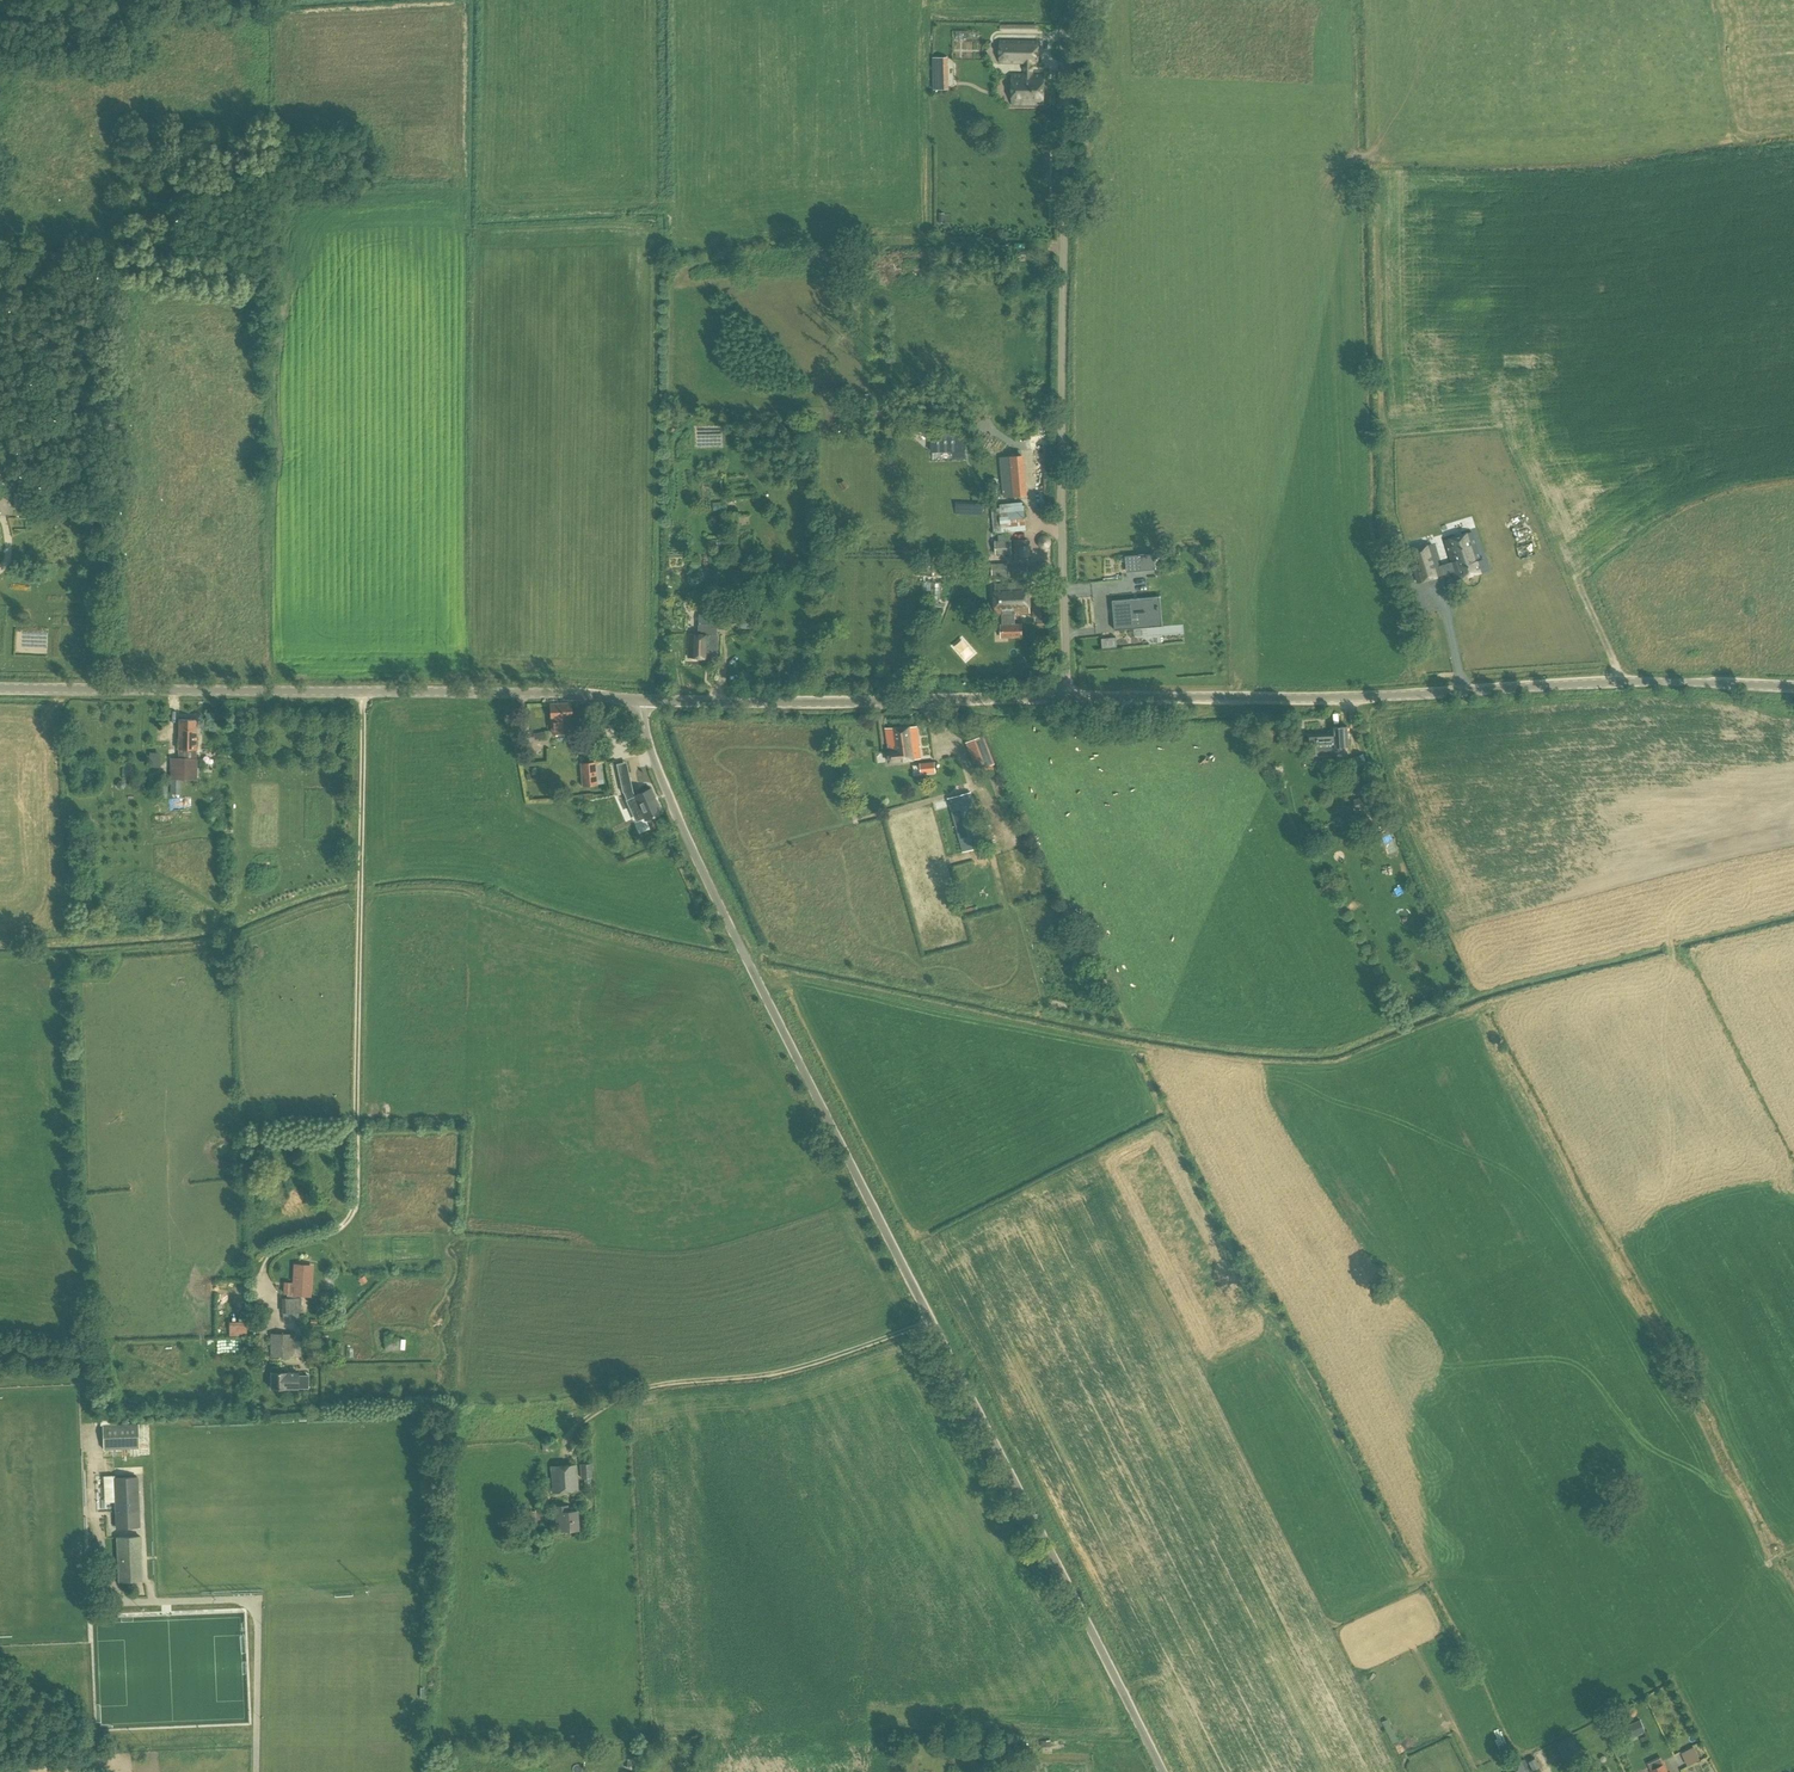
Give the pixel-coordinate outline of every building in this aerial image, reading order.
[(1001,41),(1000,62),(1024,62),(1024,75),(1012,74),(1012,104),(1043,104),(1044,75),(1032,75),(1032,62),(1038,62),(1038,42),(1001,41)] [(947,65),(935,65),(935,82),(947,82),(947,65)] [(931,437),(932,452),(965,451),(965,436),(931,437)] [(1026,496),(1022,456),(1001,458),(1005,497),(1026,496)] [(1476,491),(1479,499),(1492,494),(1489,486),(1476,491)] [(1001,507),(992,508),(994,533),(1026,530),(1024,505),(1022,505),(1022,502),(1001,504),(1001,507)] [(1445,540),(1452,562),(1450,563),(1455,580),(1486,571),(1483,560),(1480,561),(1472,533),(1445,540)] [(1015,541),(1015,562),(1028,562),(1027,540),(1015,541)] [(996,541),(997,554),(1011,553),(1011,541),(996,541)] [(1442,575),(1441,573),(1439,566),(1435,552),(1432,553),(1413,559),(1411,559),(1418,583),(1442,575)] [(1155,569),(1154,553),(1138,554),(1140,570),(1155,569)] [(1011,562),(998,563),(999,577),(1012,577),(1011,562)] [(995,585),(996,615),(1003,615),(1003,624),(1002,624),(1002,637),(1022,637),(1021,624),(1014,624),(1014,614),(1030,614),(1029,584),(995,585)] [(1112,601),(1115,626),(1140,624),(1140,619),(1160,617),(1158,597),(1112,601)] [(1035,616),(1035,623),(1048,623),(1047,602),(1034,602),(1034,616),(1035,616)] [(745,609),(745,625),(754,625),(754,609),(745,609)] [(729,626),(730,613),(713,612),(712,625),(716,626),(729,626)] [(717,656),(718,635),(716,635),(716,626),(712,625),(700,625),(700,634),(690,634),(689,657),(711,658),(711,655),(717,656)] [(1101,638),(1102,648),(1117,647),(1116,637),(1101,638)] [(570,703),(549,704),(550,720),(552,720),(553,732),(570,731),(570,730),(577,730),(577,718),(571,718),(570,703)] [(179,719),(178,749),(196,749),(196,719),(179,719)] [(886,728),(889,751),(888,751),(890,762),(921,759),(917,726),(886,728)] [(1317,733),(1307,734),(1309,758),(1319,757),(1319,756),(1337,756),(1342,755),(1341,745),(1349,745),(1348,726),(1332,727),(1332,732),(1317,733)] [(986,739),(968,748),(980,773),(998,764),(986,739)] [(1350,758),(1354,770),(1367,765),(1363,754),(1350,758)] [(171,758),(170,778),(180,778),(196,778),(197,758),(181,758),(171,758)] [(596,762),(581,763),(582,787),(598,786),(596,762)] [(920,763),(922,774),(935,772),(934,762),(920,763)] [(629,777),(620,779),(623,793),(631,811),(639,808),(644,818),(644,820),(661,812),(650,788),(635,795),(632,789),(629,777)] [(170,778),(170,791),(180,791),(180,778),(170,778)] [(948,798),(963,852),(986,845),(970,792),(948,798)] [(1354,800),(1357,809),(1371,804),(1369,795),(1354,800)] [(309,1295),(311,1267),(295,1266),(293,1294),(309,1295)] [(305,1311),(305,1295),(286,1295),(286,1311),(305,1311)] [(270,1358),(293,1358),(294,1333),(270,1333),(270,1358)] [(385,1350),(399,1350),(399,1338),(385,1338),(385,1350)] [(271,1372),(271,1388),(308,1388),(308,1375),(298,1375),(298,1372),(287,1372),(271,1372)] [(103,1426),(103,1450),(139,1449),(138,1426),(103,1426)] [(581,1464),(582,1478),(592,1478),(591,1463),(581,1464)] [(551,1466),(552,1493),(578,1491),(577,1465),(551,1466)] [(543,1472),(533,1473),(533,1490),(543,1489),(543,1472)] [(140,1527),(138,1477),(115,1478),(117,1528),(140,1527)] [(556,1505),(556,1521),(559,1521),(560,1531),(578,1529),(577,1510),(567,1510),(567,1504),(556,1505)] [(516,1511),(515,1521),(536,1521),(536,1512),(516,1511)] [(117,1537),(119,1581),(142,1581),(140,1536),(117,1537)] [(1625,1726),(1630,1737),(1645,1731),(1640,1719),(1625,1726)] [(1530,1762),(1534,1770),(1540,1767),(1536,1759),(1530,1762)]
